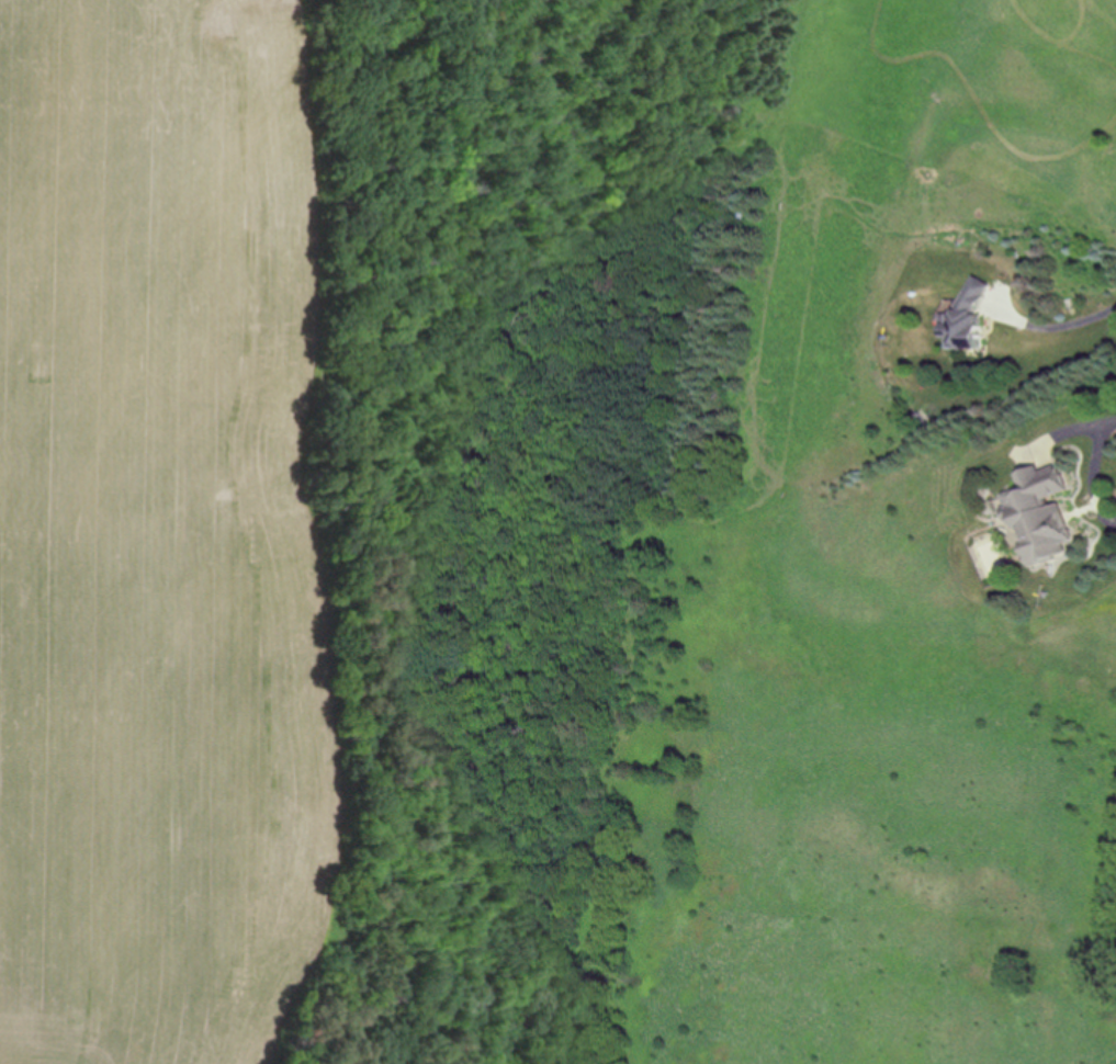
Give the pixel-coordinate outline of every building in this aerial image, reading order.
[(949,349),(983,350),(985,280),(966,280),(965,312),(950,312),(949,349)] [(1075,541),(1060,496),(1070,492),(1059,462),(1017,476),(1022,490),(1006,496),(1030,567),(1067,555),(1064,545),(1075,541)]
